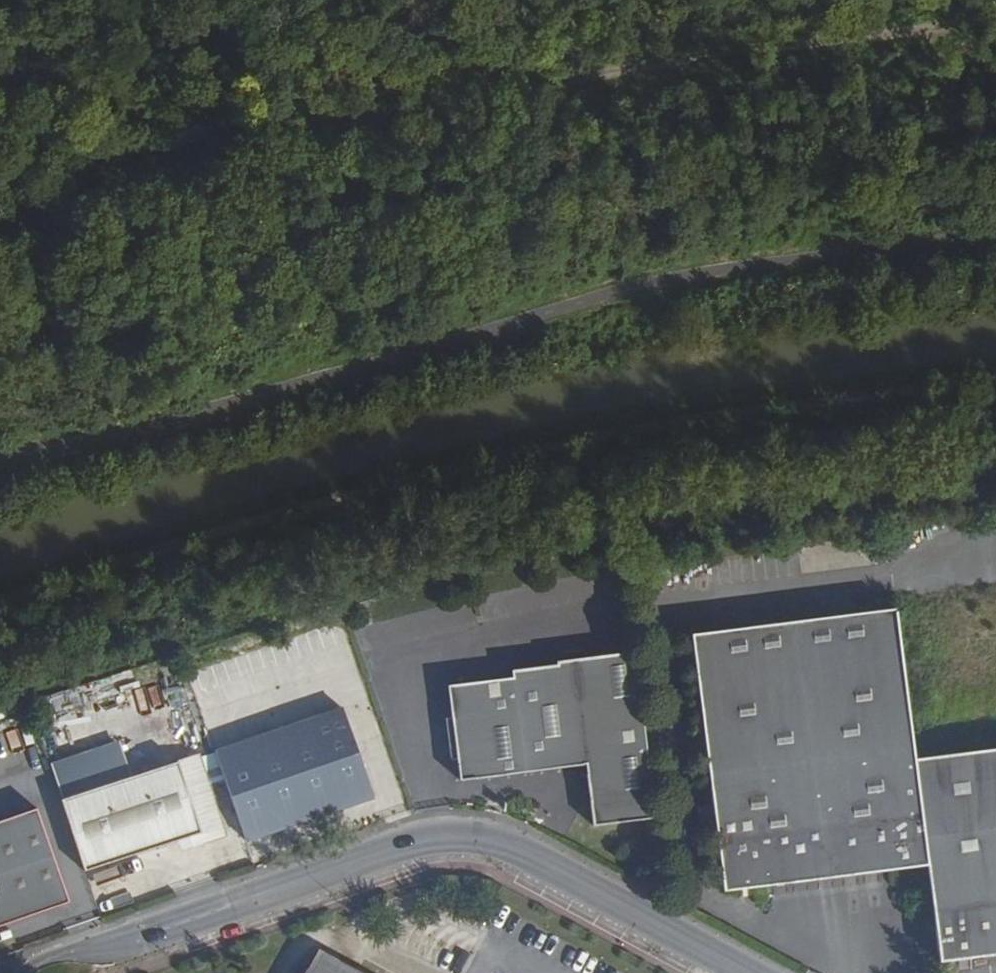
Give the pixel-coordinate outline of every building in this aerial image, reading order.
[(923,859),(908,749),(886,601),(689,628),(726,884),(751,881),(763,866),(886,849),(906,861),(923,859)] [(656,796),(632,628),(559,638),(558,642),(538,645),(552,747),(586,743),(593,804),(656,796)] [(552,747),(538,645),(514,648),(514,656),(447,664),(459,760),(552,747)] [(190,673),(160,678),(170,740),(201,735),(190,673)] [(376,793),(346,702),(217,743),(248,836),(376,793)] [(923,859),(937,952),(953,950),(973,934),(995,931),(995,737),(908,749),(923,859)] [(227,829),(200,748),(63,794),(87,865),(200,825),(205,837),(227,829)] [(44,817),(0,832),(0,925),(72,900),(44,817)] [(321,946),(306,972),(372,972),(321,946)]
